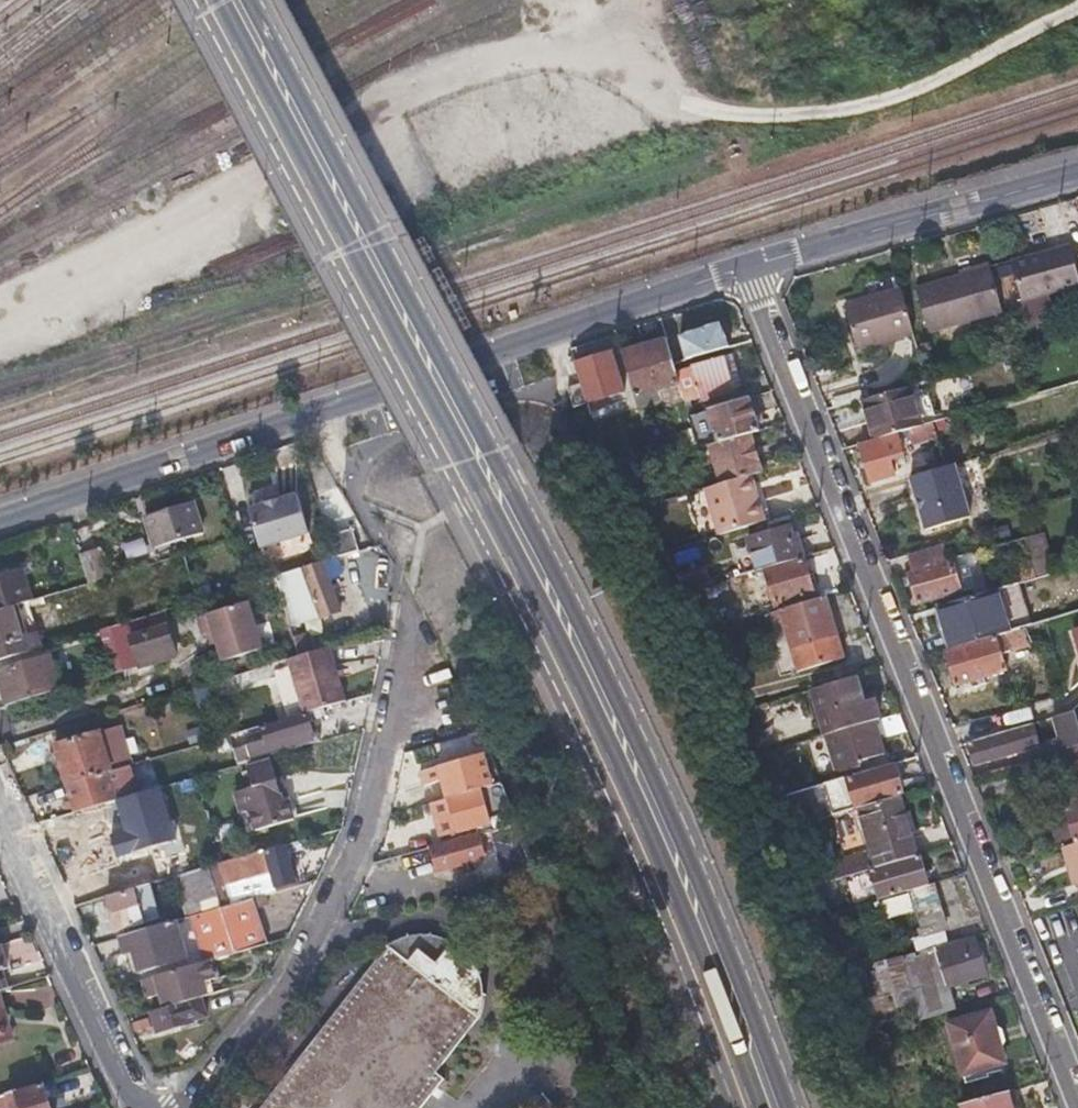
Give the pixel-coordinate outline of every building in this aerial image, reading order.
[(541,10),(543,15),(563,9),(560,0),(522,0),(527,15),(541,10)] [(1010,260),(1020,299),(1077,283),(1077,279),(1069,245),(1010,260)] [(989,266),(953,276),(917,286),(929,331),(1000,312),(989,266)] [(912,330),(906,308),(900,286),(845,299),(856,344),(912,330)] [(643,348),(655,392),(678,386),(673,371),(665,342),(643,348)] [(633,398),(655,392),(643,348),(621,354),(633,398)] [(580,382),(586,402),(622,391),(610,354),(575,363),(580,382)] [(722,357),(697,364),(689,366),(698,396),(698,398),(731,390),(722,357)] [(673,371),(678,386),(679,390),(688,388),(691,398),(698,396),(689,366),(673,371)] [(580,382),(574,384),(568,386),(574,405),(586,402),(580,382)] [(873,440),(919,427),(906,385),(860,399),(873,440)] [(716,443),(746,433),(755,431),(745,397),(705,409),(716,443)] [(873,440),(866,442),(859,444),(871,482),(893,475),(888,459),(901,455),(899,448),(936,437),(932,423),(919,427),(873,440)] [(668,439),(672,455),(682,453),(696,448),(691,432),(668,439)] [(759,471),(752,452),(746,433),(716,443),(706,445),(718,483),(759,471)] [(667,436),(656,439),(644,442),(650,462),(663,458),(672,455),(668,439),(667,436)] [(672,455),(663,458),(667,471),(685,465),(682,453),(672,455)] [(952,464),(906,477),(913,498),(912,498),(917,509),(924,530),(970,516),(952,464)] [(747,475),(701,488),(714,535),(760,521),(747,475)] [(296,496),(248,510),(261,548),(308,534),(296,496)] [(147,515),(151,530),(156,545),(204,529),(194,500),(147,515)] [(761,568),(800,557),(794,535),(789,536),(786,527),(747,539),(755,569),(761,568)] [(351,531),(327,538),(333,557),(357,550),(351,531)] [(1034,576),(1046,573),(1034,535),(1023,539),(1026,550),(1034,576)] [(122,545),(128,561),(152,553),(146,536),(122,545)] [(917,604),(938,597),(959,591),(953,571),(1026,550),(1023,539),(946,559),(942,544),(909,554),(914,569),(907,571),(917,604)] [(89,583),(107,577),(97,548),(79,554),(89,583)] [(810,594),(802,565),(800,557),(761,568),(772,605),(810,594)] [(300,655),(320,649),(310,617),(335,610),(319,561),(276,574),(300,655)] [(15,604),(33,599),(23,566),(0,574),(0,609),(15,604)] [(300,655),(276,574),(189,601),(199,633),(244,620),(257,668),(286,660),(300,655)] [(1008,632),(1002,610),(995,588),(937,605),(951,649),(996,636),(1008,632)] [(842,657),(822,596),(778,609),(767,612),(769,620),(781,616),(797,671),(842,657)] [(22,626),(15,604),(0,609),(0,657),(30,648),(22,626)] [(996,636),(1001,653),(1053,637),(1047,620),(1008,632),(996,636)] [(130,638),(134,652),(138,666),(175,656),(166,628),(130,638)] [(996,636),(951,649),(945,651),(956,685),(1006,669),(1001,653),(996,636)] [(331,646),(320,649),(300,655),(286,660),(297,717),(301,716),(342,704),(331,646)] [(52,673),(47,656),(0,671),(0,688),(5,705),(57,689),(52,673)] [(878,719),(874,707),(871,694),(867,695),(860,673),(808,689),(823,735),(824,735),(873,720),(878,719)] [(1077,746),(1077,725),(1074,713),(1047,720),(1053,743),(1046,745),(1049,755),(1050,754),(1077,746)] [(311,745),(301,716),(297,717),(227,737),(236,767),(311,745)] [(883,753),(873,720),(824,735),(836,772),(859,766),(858,760),(883,753)] [(1040,745),(1036,735),(1033,724),(968,741),(975,764),(1040,745)] [(107,773),(119,769),(131,765),(120,726),(55,745),(66,784),(107,773)] [(208,743),(206,737),(204,730),(180,737),(185,750),(208,743)] [(1050,754),(1070,819),(1077,843),(1077,842),(1077,746),(1050,754)] [(440,765),(450,796),(465,791),(499,781),(493,764),(482,768),(478,754),(440,765)] [(122,778),(144,772),(142,763),(131,765),(119,769),(122,778)] [(250,811),(281,802),(269,763),(247,769),(252,787),(234,793),(241,814),(250,811)] [(856,807),(895,796),(900,795),(891,764),(823,784),(831,814),(856,807)] [(107,773),(66,784),(75,812),(115,801),(107,773)] [(787,794),(809,788),(805,773),(783,779),(787,794)] [(491,822),(489,814),(486,806),(498,803),(495,793),(503,791),(499,781),(465,791),(450,796),(437,800),(447,834),(461,830),(461,831),(476,827),(491,822)] [(491,822),(476,827),(478,833),(516,822),(503,791),(495,793),(498,803),(486,806),(489,814),(491,822)] [(127,808),(142,804),(139,794),(125,798),(127,808)] [(914,856),(895,796),(856,807),(870,849),(806,866),(814,884),(868,868),(914,856)] [(287,800),(284,801),(281,802),(250,811),(255,830),(292,820),(287,800)] [(83,817),(94,856),(116,849),(111,830),(123,826),(118,807),(83,817)] [(1052,825),(1059,848),(1064,847),(1077,843),(1070,819),(1052,825)] [(428,847),(431,858),(435,869),(451,865),(453,871),(462,869),(460,862),(485,855),(478,833),(428,847)] [(1077,843),(1064,847),(1068,863),(1075,862),(1077,872),(1077,842),(1077,843)] [(210,867),(222,909),(230,906),(224,885),(268,874),(272,889),(293,883),(283,847),(210,867)] [(896,894),(926,885),(917,855),(914,856),(868,868),(878,900),(896,894)] [(135,884),(189,872),(185,856),(132,868),(135,884)] [(1068,863),(1075,883),(1077,882),(1077,872),(1075,862),(1068,863)] [(190,918),(222,909),(210,867),(178,876),(190,918)] [(929,884),(926,885),(896,894),(903,916),(916,912),(925,943),(944,937),(929,884)] [(115,931),(133,926),(151,921),(149,914),(156,913),(148,885),(105,896),(115,931)] [(192,927),(203,964),(212,961),(265,947),(256,913),(266,911),(263,897),(230,906),(222,909),(190,918),(192,927)] [(192,927),(190,918),(182,920),(184,929),(192,927)] [(127,954),(129,953),(132,952),(138,974),(185,961),(174,922),(122,937),(127,954)] [(444,1076),(435,1069),(477,1015),(484,1006),(486,1003),(489,994),(490,988),(491,981),(490,971),(487,961),(484,953),(480,947),(473,939),(465,932),(457,928),(441,923),(435,922),(424,922),(421,923),(417,923),(407,926),(396,933),(392,937),(387,941),(384,943),(259,1107),(419,1107),(444,1076)] [(899,959),(916,954),(910,936),(879,945),(892,986),(906,982),(899,959)] [(973,937),(936,948),(916,954),(899,959),(906,982),(918,1022),(955,1011),(947,986),(985,974),(973,937)] [(212,961),(203,964),(141,980),(147,996),(161,993),(165,1008),(200,998),(210,996),(206,981),(216,978),(212,961)] [(13,1017),(5,990),(0,992),(0,1015),(2,1020),(13,1017)] [(200,998),(165,1008),(150,1012),(157,1032),(205,1018),(200,998)] [(989,1014),(968,1019),(948,1025),(961,1075),(1002,1064),(989,1014)] [(0,1015),(0,1041),(18,1036),(13,1017),(2,1020),(0,1015)] [(38,1086),(0,1097),(0,1107),(44,1107),(38,1086)] [(1006,1092),(959,1105),(960,1107),(1011,1107),(1006,1092)]
